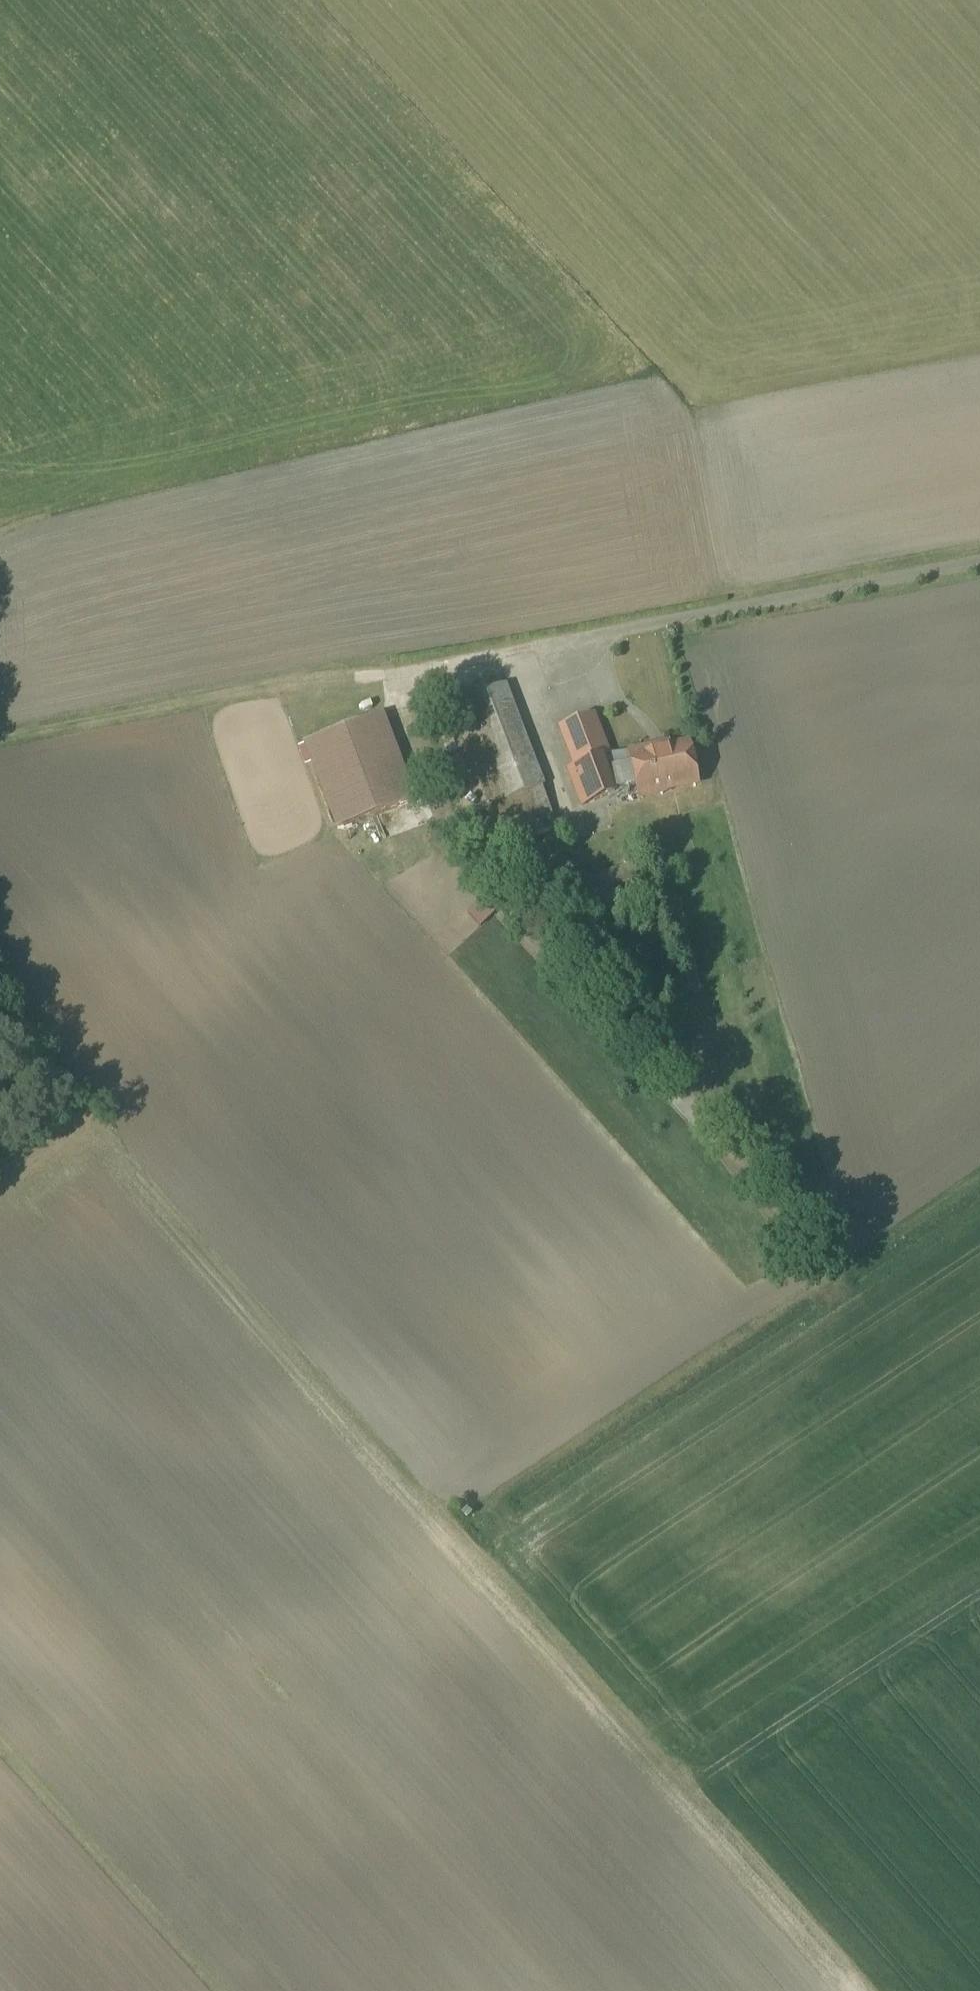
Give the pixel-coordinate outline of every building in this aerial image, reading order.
[(542,789),(504,687),(442,710),(471,786),(480,782),(490,808),(542,789)] [(338,828),(412,800),(381,717),(306,746),(338,828)] [(630,755),(609,757),(593,717),(561,730),(576,769),(601,759),(606,774),(633,768),(630,755)] [(651,750),(630,755),(640,800),(667,794),(666,792),(697,786),(688,746),(652,754),(651,750)] [(576,769),(568,772),(582,808),(614,796),(614,793),(613,793),(606,774),(601,759),(576,769)] [(633,768),(606,774),(613,793),(614,793),(637,788),(633,768)] [(490,808),(461,819),(476,861),(556,827),(542,789),(490,808)] [(467,1510),(461,1515),(466,1520),(471,1515),(467,1510)]
